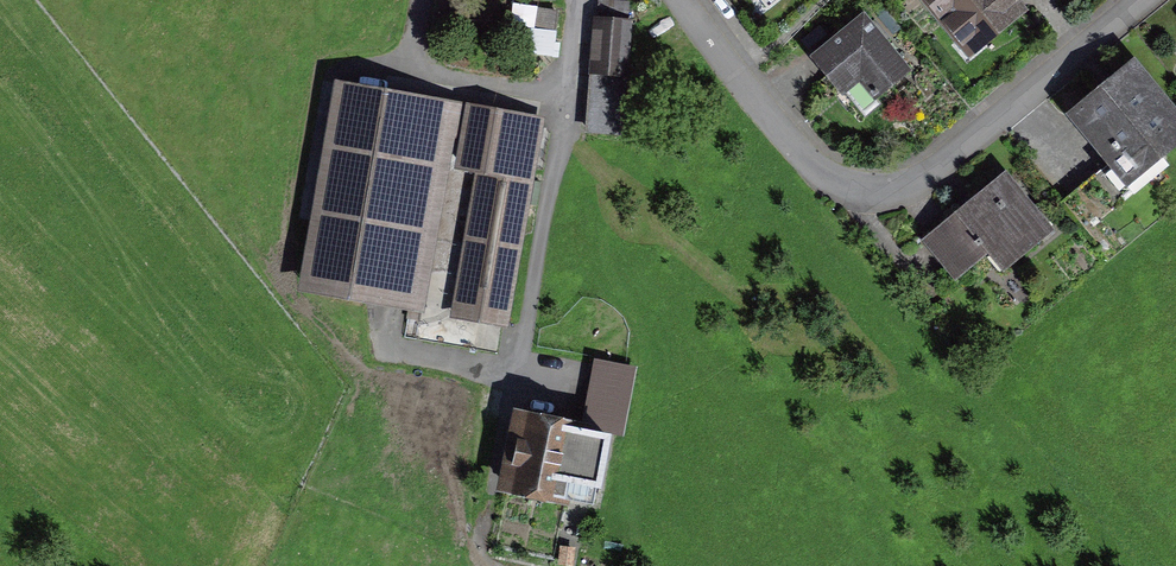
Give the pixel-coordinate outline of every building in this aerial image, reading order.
[(584,133),(620,136),(631,3),(600,0),(595,0),(584,133)] [(755,18),(782,0),(745,0),(755,18)] [(981,50),(1037,8),(1030,0),(942,0),(981,50)] [(552,55),(558,10),(513,4),(507,49),(552,55)] [(875,9),(827,48),(860,88),(882,70),(898,88),(924,67),(875,9)] [(1088,109),(1145,175),(1175,149),(1175,97),(1145,61),(1088,109)] [(463,96),(352,77),(317,274),(428,293),(463,96)] [(556,112),(485,100),(477,150),(498,153),(473,306),(523,314),(556,112)] [(1016,163),(935,235),(968,271),(1003,240),(1017,257),(1063,217),(1016,163)] [(638,368),(595,359),(582,423),(614,429),(613,434),(625,436),(638,368)] [(582,423),(520,411),(504,490),(563,502),(568,476),(604,483),(613,434),(614,429),(582,423)]
